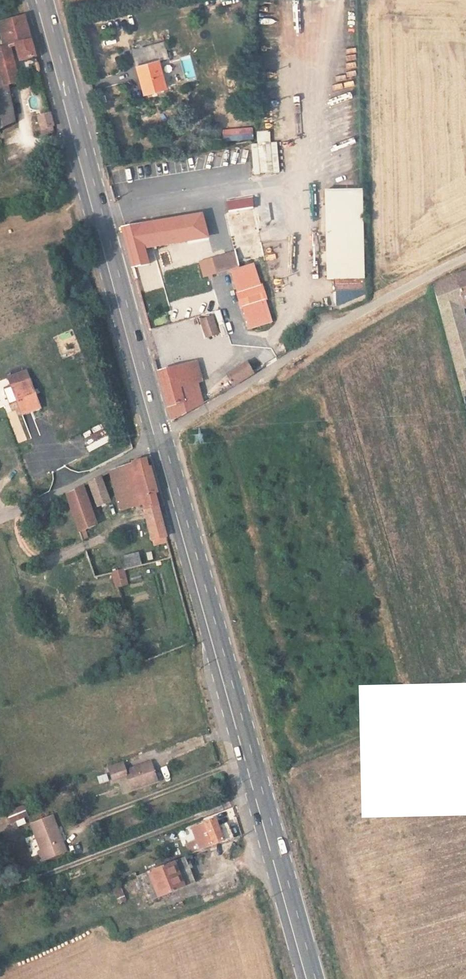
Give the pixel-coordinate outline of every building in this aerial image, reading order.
[(8,118),(0,82),(9,80),(3,50),(9,49),(13,66),(27,64),(17,31),(14,19),(4,21),(0,21),(0,123),(8,118)] [(202,43),(204,59),(213,58),(211,42),(202,43)] [(195,64),(199,63),(195,50),(175,55),(183,84),(199,79),(195,64)] [(162,79),(155,51),(133,57),(141,84),(162,79)] [(18,131),(19,138),(38,132),(45,130),(40,111),(31,114),(33,126),(18,131)] [(251,127),(223,129),(224,141),(252,138),(251,127)] [(258,132),(259,143),(252,144),(255,174),(280,172),(277,141),(270,142),(269,131),(258,132)] [(365,278),(362,189),(326,190),(329,279),(365,278)] [(253,197),(228,201),(230,210),(255,206),(253,197)] [(207,232),(202,210),(119,224),(131,269),(148,265),(142,245),(207,232)] [(234,250),(199,260),(204,277),(239,267),(234,250)] [(254,263),(230,271),(249,329),(273,321),(254,263)] [(438,304),(465,408),(465,290),(438,304)] [(207,306),(192,310),(198,331),(214,327),(207,306)] [(193,355),(182,359),(153,367),(167,415),(178,412),(292,349),(289,341),(287,337),(202,386),(193,355)] [(294,338),(289,341),(292,349),(298,345),(294,338)] [(35,414),(24,387),(6,394),(16,421),(35,414)] [(103,424),(82,432),(90,451),(111,442),(103,424)] [(131,463),(109,470),(109,472),(117,504),(142,497),(155,538),(168,535),(155,490),(156,489),(150,465),(147,465),(145,456),(130,460),(131,463)] [(107,473),(102,475),(110,500),(116,499),(107,473)] [(108,493),(101,476),(88,482),(95,499),(108,493)] [(97,525),(83,485),(66,493),(79,531),(97,525)] [(121,556),(123,569),(141,565),(139,552),(121,556)] [(114,571),(117,585),(125,583),(123,572),(122,569),(114,571)] [(127,776),(125,768),(110,774),(115,788),(129,783),(133,793),(158,784),(153,767),(127,776)] [(106,773),(96,776),(98,783),(108,781),(106,773)] [(7,821),(11,832),(16,830),(24,827),(28,825),(24,814),(7,821)] [(227,843),(217,816),(209,819),(211,823),(207,825),(216,847),(227,843)] [(34,830),(47,867),(69,859),(66,849),(57,821),(34,830)] [(26,833),(24,827),(16,830),(18,836),(26,833)] [(66,849),(69,859),(88,852),(85,842),(66,849)] [(188,858),(169,866),(138,879),(148,904),(198,883),(188,858)] [(131,881),(112,889),(118,901),(136,892),(131,881)]
